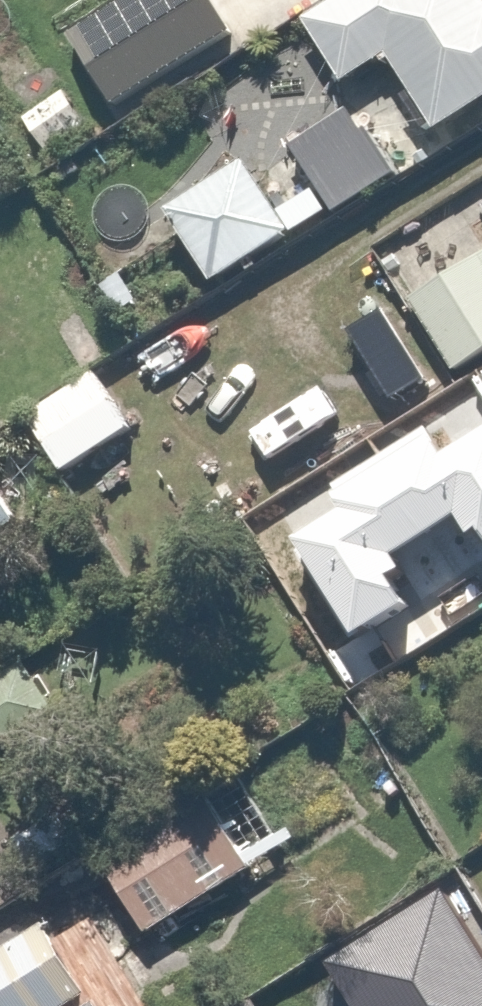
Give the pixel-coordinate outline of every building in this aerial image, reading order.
[(288,46),(327,106),(370,79),(423,162),(481,124),(481,25),(477,29),(458,0),(361,0),(288,46)] [(340,128),(270,174),(310,235),(381,188),(340,128)] [(237,192),(159,238),(200,308),(278,262),(237,192)] [(393,324),(436,401),(481,376),(481,274),(393,324)] [(227,343),(158,390),(184,428),(253,381),(227,343)] [(304,404),(198,475),(219,507),(326,435),(304,404)] [(16,556),(0,530),(0,566),(16,556)] [(0,690),(0,763),(49,726),(13,680),(0,690)] [(193,817),(90,888),(141,961),(243,890),(193,817)] [(95,1005),(52,935),(0,967),(0,1005),(94,1005),(95,1005)]
